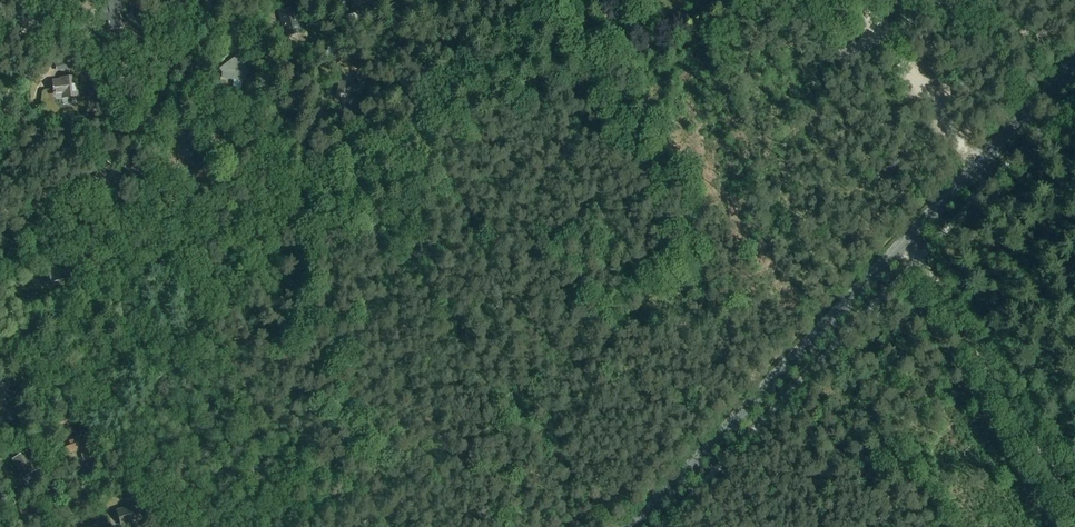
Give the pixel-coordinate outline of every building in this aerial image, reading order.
[(120,0),(114,0),(104,2),(105,5),(100,6),(102,18),(106,18),(108,30),(123,28),(120,12),(122,12),(120,0)] [(277,10),(284,38),(301,34),(294,6),(277,10)] [(358,12),(344,17),(347,24),(361,19),(358,12)] [(246,76),(249,74),(236,56),(218,69),(222,74),(221,79),(245,83),(246,76)] [(18,68),(23,73),(29,68),(30,67),(25,61),(18,68)] [(361,97),(365,86),(363,86),(363,83),(358,81),(357,84),(354,84),(354,80),(336,75),(334,82),(338,83),(333,102),(341,104),(343,96),(350,97),(351,94),(361,97)] [(61,99),(80,97),(77,76),(59,78),(59,79),(52,80),(54,97),(61,96),(61,99)] [(97,180),(100,174),(105,177),(113,166),(101,159),(94,170),(91,176),(97,180)] [(50,209),(47,207),(48,206),(36,199),(28,212),(39,219),(44,211),(48,213),(50,209)] [(67,262),(45,268),(48,283),(71,278),(69,267),(68,267),(67,262)] [(58,431),(74,425),(69,413),(54,419),(58,431)] [(5,437),(13,425),(5,419),(0,426),(0,433),(5,437)] [(77,452),(78,449),(81,448),(85,461),(94,457),(87,435),(63,444),(67,453),(70,452),(73,453),(77,452)] [(36,470),(25,452),(11,460),(21,478),(36,470)] [(129,499),(136,494),(129,481),(121,485),(129,499)] [(121,526),(141,519),(137,505),(117,511),(121,526)]
